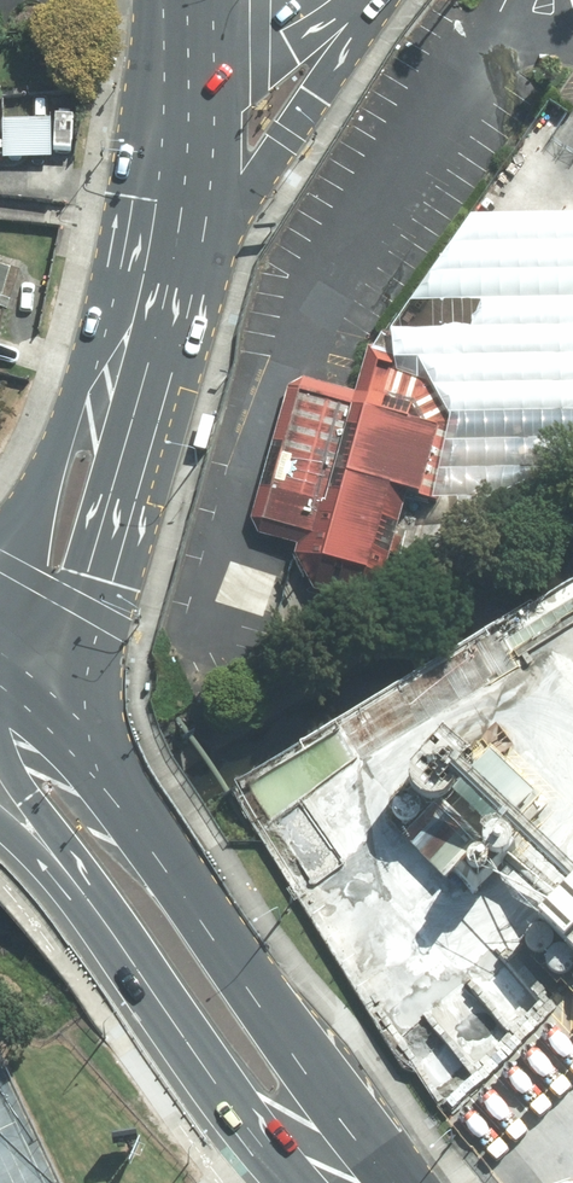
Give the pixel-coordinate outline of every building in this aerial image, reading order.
[(76,114),(46,112),(50,127),(0,128),(0,167),(56,165),(52,152),(73,158),(76,114)] [(15,274),(0,270),(0,305),(6,306),(15,274)] [(425,745),(416,747),(407,751),(401,758),(397,766),(396,775),(399,784),(404,792),(411,798),(420,801),(429,801),(438,798),(445,792),(450,784),(452,775),(452,766),(448,758),(442,751),(434,747),(425,745)] [(557,938),(572,954),(572,922),(557,938)]
